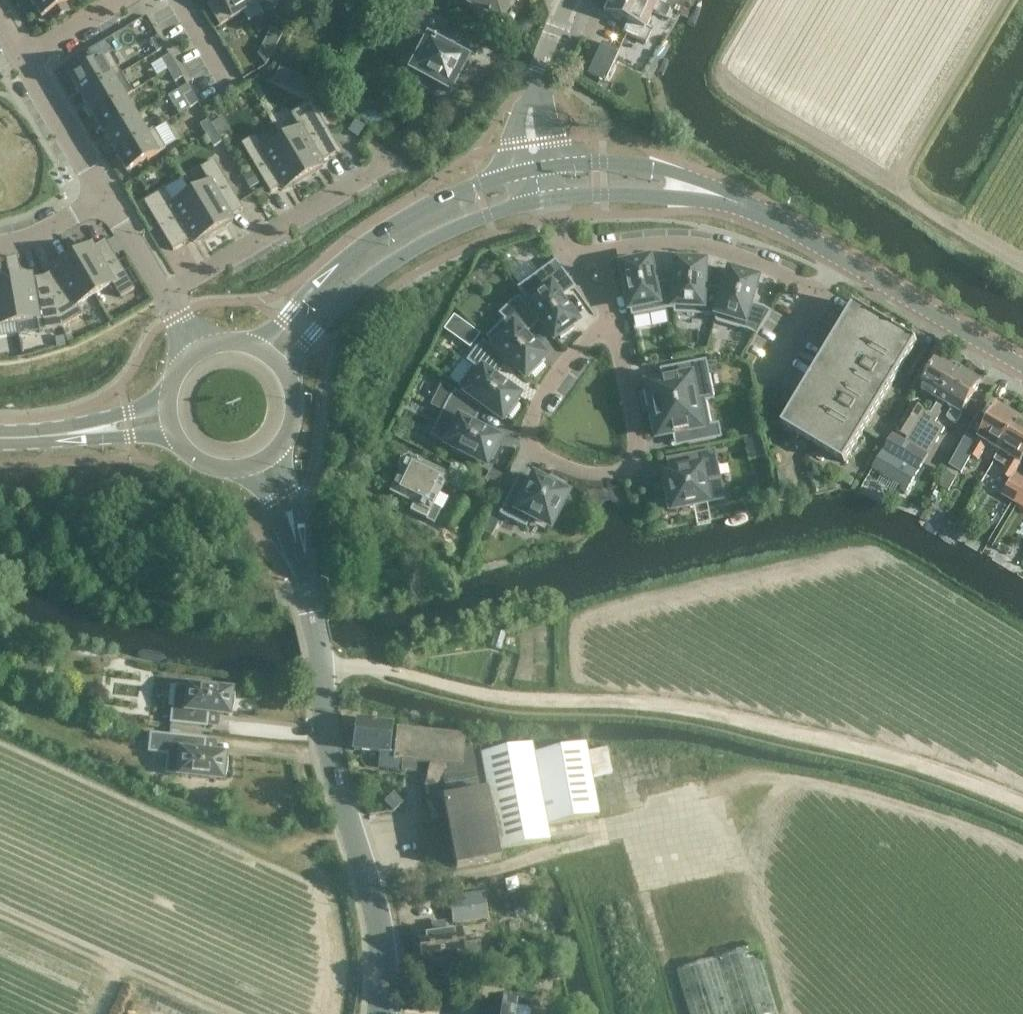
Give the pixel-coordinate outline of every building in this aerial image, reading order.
[(49,13),(53,20),(68,11),(64,4),(71,0),(31,0),(41,18),(49,13)] [(257,0),(213,0),(210,2),(223,24),(259,2),(257,0)] [(400,0),(389,0),(383,11),(400,20),(396,26),(419,39),(420,36),(426,40),(407,74),(420,81),(417,88),(433,97),(437,90),(449,96),(468,60),(458,54),(460,49),(447,42),(448,40),(441,36),(446,24),(400,0)] [(464,7),(484,17),(482,22),(494,28),(496,23),(500,26),(513,0),(468,0),(464,7)] [(670,9),(656,2),(651,0),(609,0),(604,10),(627,21),(621,32),(645,43),(650,31),(643,28),(651,12),(665,18),(670,9)] [(156,52),(165,47),(158,36),(150,41),(156,52)] [(602,43),(587,74),(605,82),(620,51),(602,43)] [(168,70),(176,65),(169,54),(161,59),(168,70)] [(88,57),(74,65),(78,72),(70,77),(82,96),(112,78),(101,59),(92,64),(88,57)] [(174,81),(182,76),(176,65),(168,70),(174,81)] [(279,65),(273,78),(305,94),(311,81),(279,65)] [(112,78),(82,96),(93,115),(123,97),(112,78)] [(190,107),(198,102),(191,91),(183,96),(190,107)] [(123,97),(93,115),(104,134),(134,115),(123,97)] [(361,117),(382,130),(392,112),(371,100),(361,117)] [(340,150),(311,102),(290,114),(299,128),(281,138),(305,178),(315,172),(314,170),(323,165),(321,162),(340,150)] [(145,134),(134,115),(104,134),(115,152),(145,134)] [(199,125),(206,136),(214,131),(208,120),(199,125)] [(167,121),(156,126),(164,144),(175,139),(167,121)] [(206,136),(213,147),(221,142),(214,131),(206,136)] [(126,171),(157,153),(145,134),(115,152),(126,171)] [(241,143),(270,192),(282,185),(284,188),(293,183),(294,185),(305,178),(281,138),(263,149),(255,135),(241,143)] [(200,168),(208,182),(190,192),(214,233),(225,226),(224,224),(232,219),(230,216),(243,209),(213,160),(200,168)] [(144,202),(173,250),(192,239),(194,242),(202,237),(203,239),(214,233),(190,192),(172,203),(164,189),(144,202)] [(253,192),(240,199),(246,212),(234,218),(241,232),(267,219),(253,192)] [(81,248),(70,254),(84,278),(94,294),(112,284),(120,298),(134,290),(127,278),(105,241),(92,248),(91,245),(82,250),(81,248)] [(54,271),(43,277),(43,278),(62,327),(82,315),(76,305),(94,294),(84,278),(70,254),(59,260),(60,262),(52,267),(54,271)] [(621,266),(631,316),(666,309),(667,281),(652,284),(647,261),(642,262),(641,258),(625,261),(626,265),(621,266)] [(708,318),(716,288),(701,288),(702,264),(697,264),(697,259),(680,258),(680,263),(675,262),(674,282),(667,281),(666,309),(673,310),(673,314),(703,315),(703,316),(708,318)] [(575,288),(555,260),(517,288),(553,338),(557,335),(560,339),(574,329),(571,326),(575,322),(566,310),(567,309),(560,299),(575,288)] [(754,338),(770,312),(763,307),(748,303),(755,280),(750,279),(751,274),(735,270),(734,274),(729,272),(723,290),(716,288),(708,318),(715,320),(713,324),(748,334),(754,338)] [(20,275),(7,277),(8,278),(16,323),(36,319),(38,331),(62,327),(43,278),(43,277),(36,278),(31,279),(31,278),(30,275),(21,277),(20,275)] [(16,323),(8,278),(7,277),(1,278),(0,278),(0,326),(16,323)] [(504,320),(485,338),(524,377),(528,373),(531,376),(543,364),(540,361),(543,357),(532,346),(533,346),(524,336),(537,323),(518,297),(509,303),(498,314),(504,320)] [(855,306),(803,392),(783,426),(845,463),(917,344),(918,342),(916,341),(916,342),(857,306),(855,305),(855,306)] [(457,312),(446,328),(455,335),(458,331),(473,342),(479,333),(473,329),(457,312)] [(472,366),(457,387),(501,419),(504,415),(507,417),(517,404),(514,401),(517,397),(505,388),(506,387),(495,379),(506,364),(483,341),(476,348),(466,361),(472,366)] [(749,352),(745,360),(752,364),(756,356),(749,352)] [(952,390),(964,370),(941,356),(922,386),(924,387),(907,415),(918,422),(926,410),(931,414),(940,400),(947,388),(952,390)] [(651,407),(651,411),(705,401),(705,402),(713,400),(705,360),(672,367),(674,379),(661,381),(661,383),(646,385),(647,391),(643,391),(646,408),(651,407)] [(982,381),(964,370),(952,390),(947,388),(940,400),(931,414),(926,410),(918,422),(907,415),(889,444),(887,443),(873,468),(871,467),(860,486),(867,489),(877,471),(897,483),(902,487),(901,490),(905,493),(946,430),(935,423),(942,413),(939,411),(942,407),(944,404),(953,409),(949,417),(957,422),(982,381)] [(447,400),(429,436),(485,464),(487,460),(491,462),(499,447),(495,445),(497,440),(484,433),(484,432),(472,426),(481,409),(455,390),(447,400)] [(710,425),(705,402),(705,401),(651,411),(652,416),(648,417),(651,433),(656,432),(657,437),(671,434),(672,436),(685,433),(687,445),(721,438),(718,423),(710,425)] [(989,444),(1000,451),(1001,451),(1021,419),(999,405),(977,441),(966,435),(949,466),(961,473),(971,456),(979,461),(989,444)] [(1010,480),(1001,494),(1015,503),(1022,490),(1022,475),(1016,471),(1021,464),(1022,461),(1022,420),(1021,419),(1001,451),(1000,451),(994,460),(1006,467),(1002,475),(1010,480)] [(667,490),(663,491),(666,507),(671,506),(671,510),(712,501),(708,481),(720,479),(714,449),(665,459),(668,473),(664,474),(667,490)] [(410,512),(434,523),(446,498),(439,495),(448,476),(408,456),(390,493),(413,504),(410,512)] [(499,484),(504,474),(490,468),(485,478),(499,484)] [(952,491),(960,476),(948,469),(940,484),(952,491)] [(519,475),(499,514),(526,528),(531,517),(549,526),(565,494),(562,493),(564,489),(549,481),(547,485),(533,478),(532,481),(519,475)] [(454,530),(464,508),(456,504),(445,526),(454,530)] [(482,531),(491,536),(498,522),(489,518),(482,531)] [(229,714),(232,714),(233,711),(233,707),(234,703),(234,699),(233,697),(230,697),(231,693),(187,688),(187,689),(174,688),(171,710),(169,725),(206,729),(207,715),(228,718),(229,714)] [(393,760),(393,756),(389,756),(392,724),(355,720),(351,752),(379,755),(379,763),(378,770),(398,772),(399,761),(393,760)] [(455,868),(499,860),(497,850),(550,842),(547,825),(598,816),(591,777),(611,773),(606,749),(587,753),(585,745),(534,755),(532,745),(493,752),(494,743),(464,739),(464,736),(396,729),(393,756),(393,760),(399,761),(403,761),(402,771),(415,772),(416,763),(430,764),(424,792),(430,822),(441,821),(442,825),(447,824),(455,868)] [(222,778),(225,778),(226,775),(226,771),(227,768),(227,764),(227,761),(224,761),(224,757),(203,755),(204,741),(149,735),(147,754),(167,756),(165,775),(178,776),(178,777),(221,781),(222,778)] [(483,894),(453,898),(456,923),(486,919),(483,894)] [(423,965),(461,959),(462,969),(482,966),(479,943),(459,946),(457,933),(419,938),(423,965)] [(676,971),(688,1013),(778,1013),(759,946),(676,971)] [(530,1011),(527,1008),(514,1006),(514,1003),(488,1000),(486,1013),(529,1013),(530,1011)]
